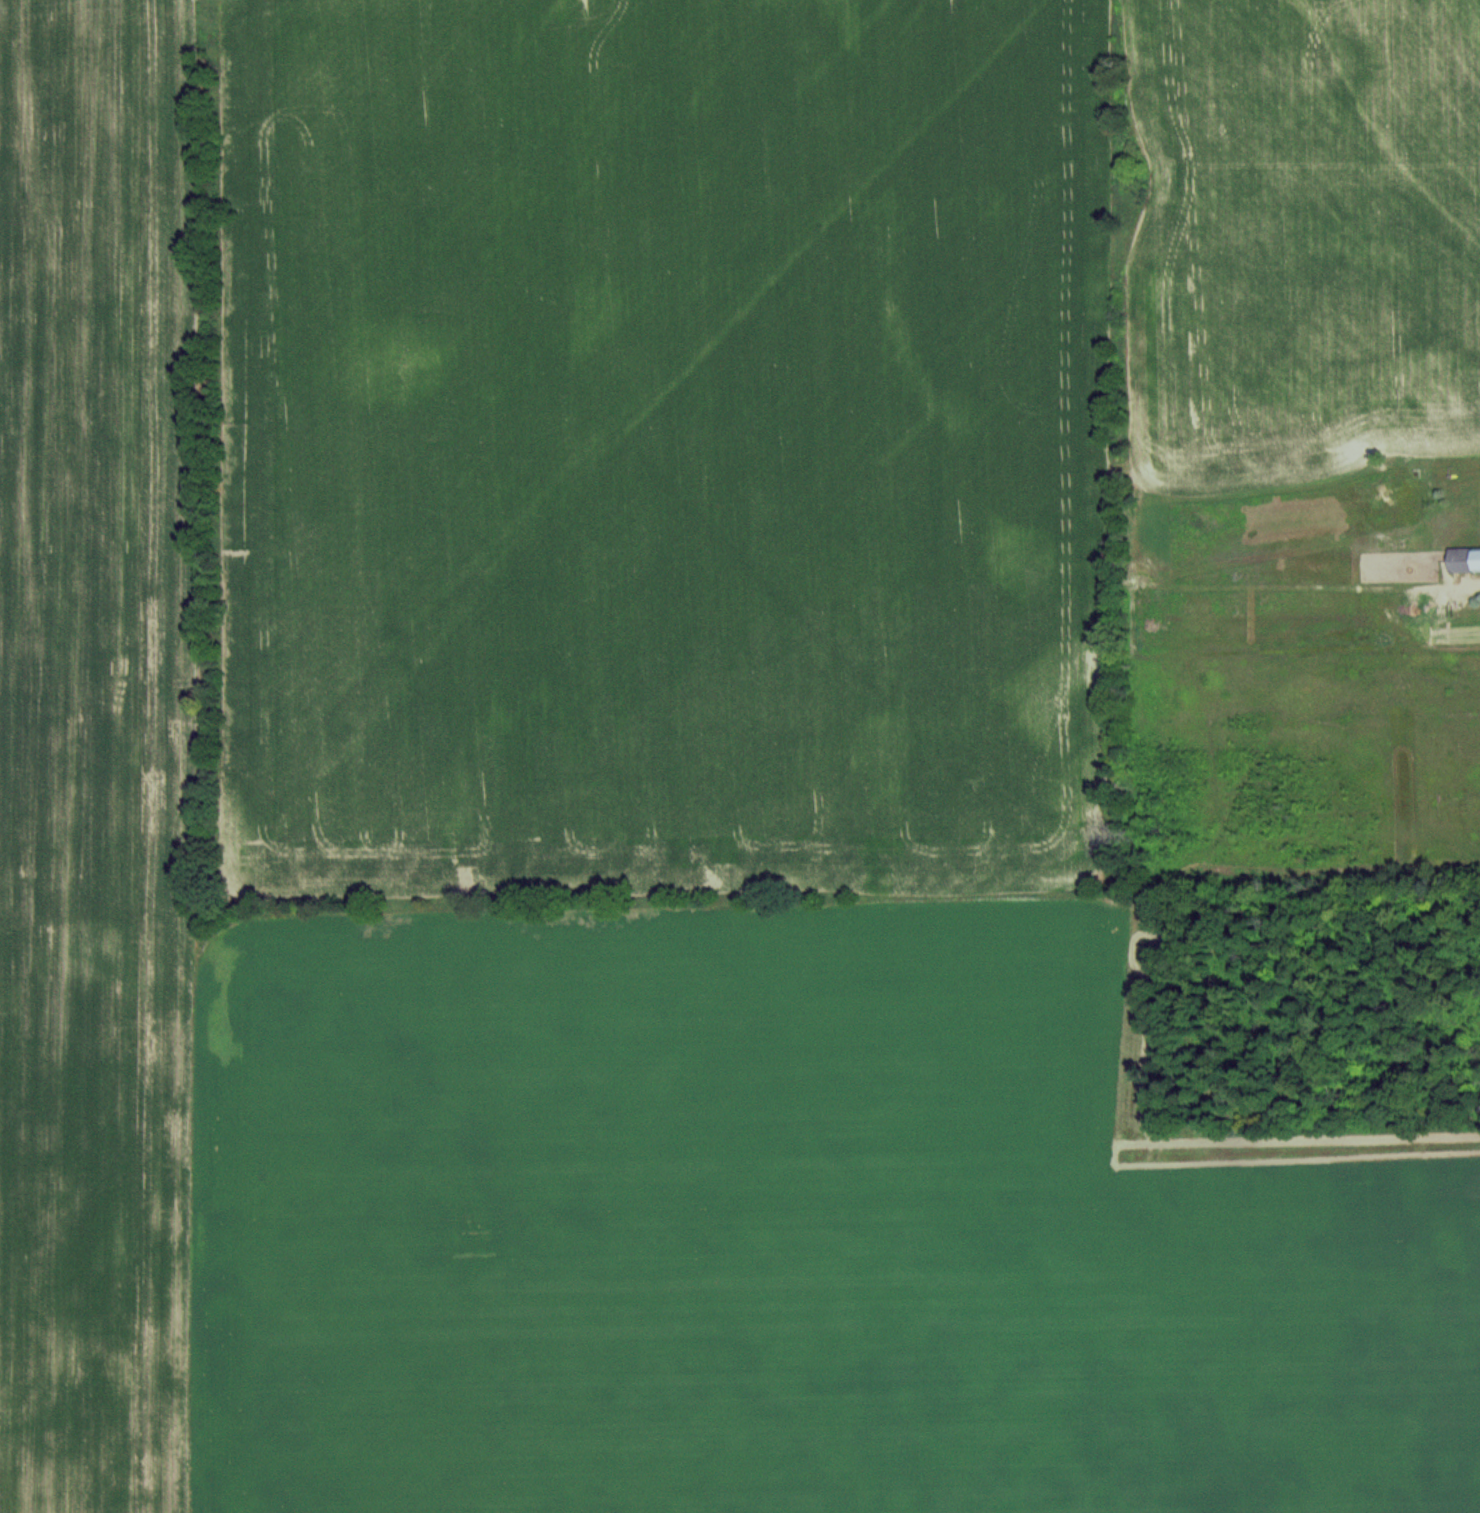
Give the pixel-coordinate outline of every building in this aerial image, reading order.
[(1479,572),(1479,548),(1449,548),(1449,572),(1479,572)]
